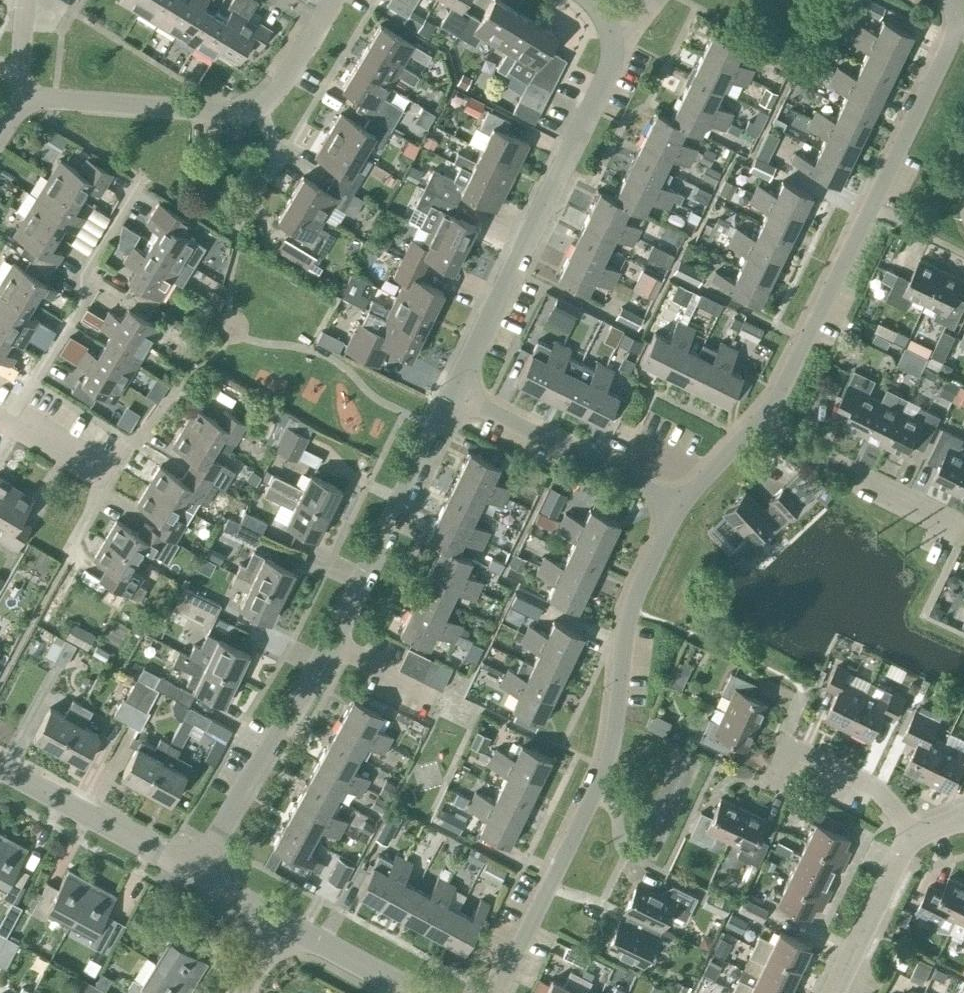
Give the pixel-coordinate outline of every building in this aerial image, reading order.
[(137,11),(144,0),(119,0),(137,11)] [(137,11),(156,22),(170,0),(144,0),(137,11)] [(156,22),(175,33),(196,0),(170,0),(156,22)] [(175,33),(193,45),(213,13),(202,6),(206,0),(196,0),(175,33)] [(213,13),(193,45),(213,57),(219,46),(247,0),(232,0),(228,6),(232,8),(225,20),(213,13)] [(257,0),(247,0),(219,46),(239,57),(248,42),(259,48),(270,29),(260,23),(258,25),(246,18),(257,0)] [(404,0),(388,0),(386,3),(407,16),(413,5),(404,0)] [(457,34),(470,13),(459,7),(463,0),(449,0),(453,2),(440,24),(457,34)] [(494,43),(515,9),(499,0),(492,0),(480,19),(470,13),(457,34),(475,45),(480,35),(494,43)] [(885,7),(871,0),(860,0),(856,8),(879,19),(885,7)] [(496,68),(505,73),(507,70),(535,22),(515,9),(494,43),(507,51),(496,68)] [(858,23),(854,31),(901,55),(912,33),(883,18),(876,32),(858,23)] [(527,82),(528,79),(550,89),(556,78),(566,59),(548,48),(556,35),(535,22),(507,70),(527,82)] [(367,45),(402,65),(409,53),(426,63),(431,54),(380,24),(367,45)] [(891,76),(901,55),(854,31),(849,40),(868,49),(861,62),(891,76)] [(712,32),(701,53),(749,76),(753,68),(734,60),(741,46),(712,32)] [(402,65),(367,45),(354,65),(389,86),(396,74),(413,84),(419,75),(402,65)] [(749,76),(701,53),(691,75),(720,89),(726,77),(745,85),(749,76)] [(880,98),(891,76),(861,62),(855,75),(837,66),(832,75),(880,98)] [(389,86),(354,65),(342,86),(362,98),(355,109),(369,117),(390,129),(403,108),(383,96),(389,86)] [(720,89),(691,75),(681,96),(728,119),(732,112),(714,103),(720,89)] [(870,120),(880,98),(832,75),(828,83),(847,92),(840,105),(870,120)] [(527,82),(523,89),(545,100),(550,89),(528,79),(527,82)] [(777,93),(765,87),(758,102),(770,108),(777,93)] [(540,111),(545,100),(523,89),(518,100),(540,111)] [(484,102),(469,95),(462,109),(477,116),(484,102)] [(728,119),(681,96),(670,118),(685,125),(699,132),(705,120),(724,129),(728,119)] [(534,123),(540,111),(518,100),(512,112),(534,123)] [(859,141),(870,120),(840,105),(834,118),(816,109),(811,118),(859,141)] [(489,133),(482,148),(517,165),(528,143),(504,132),(510,120),(488,110),(479,128),(489,133)] [(685,125),(670,118),(656,111),(645,133),(693,156),(696,148),(678,139),(685,125)] [(390,129),(369,117),(363,127),(340,113),(327,134),(362,154),(370,141),(380,147),(390,129)] [(418,130),(424,119),(412,113),(406,124),(418,130)] [(849,163),(859,141),(811,118),(808,126),(826,135),(819,149),(849,163)] [(693,156),(645,133),(635,154),(664,168),(670,156),(688,165),(693,156)] [(362,154),(327,134),(315,155),(338,169),(331,179),(353,192),(363,174),(354,168),(362,154)] [(471,170),(507,187),(517,165),(482,148),(476,161),(458,152),(453,161),(471,170)] [(838,185),(849,163),(819,149),(813,161),(795,152),(791,161),(809,170),(838,185)] [(706,150),(702,158),(708,161),(712,153),(706,150)] [(664,168),(635,154),(624,176),(671,199),(675,191),(657,182),(664,168)] [(748,169),(768,179),(775,165),(755,155),(748,169)] [(48,178),(81,198),(88,187),(99,194),(112,173),(86,158),(79,170),(60,159),(48,178)] [(425,164),(415,158),(405,178),(416,183),(425,164)] [(709,166),(703,176),(714,182),(720,171),(709,166)] [(496,209),(507,187),(471,170),(464,184),(433,168),(424,187),(456,203),(461,192),(496,209)] [(353,192),(331,179),(325,189),(302,176),(290,197),(324,217),(332,203),(342,209),(353,192)] [(671,199),(624,176),(614,197),(628,205),(643,212),(649,199),(667,208),(671,199)] [(81,198),(48,178),(36,196),(81,224),(86,216),(74,209),(81,198)] [(757,184),(753,192),(801,216),(812,194),(782,180),(776,193),(757,184)] [(451,213),(456,203),(424,187),(415,205),(426,211),(419,225),(428,230),(429,229),(464,247),(475,225),(451,213)] [(614,197),(599,190),(588,212),(636,235),(640,227),(622,218),(628,205),(614,197)] [(683,194),(675,191),(671,199),(679,202),(683,194)] [(790,237),(801,216),(753,192),(749,201),(767,210),(761,223),(790,237)] [(81,224),(36,196),(25,215),(58,235),(65,224),(76,231),(81,224)] [(316,231),(324,217),(290,197),(277,218),(290,226),(276,249),(307,268),(326,237),(316,231)] [(151,241),(183,260),(195,241),(182,233),(190,221),(159,202),(146,222),(158,229),(151,241)] [(636,235),(588,212),(578,234),(607,248),(613,235),(632,244),(636,235)] [(58,235),(25,215),(13,234),(26,242),(20,252),(30,258),(52,271),(63,253),(51,246),(58,235)] [(120,223),(116,239),(130,242),(134,226),(120,223)] [(780,259),(790,237),(761,223),(754,236),(736,227),(732,236),(780,259)] [(453,269),(464,247),(429,229),(428,230),(422,244),(411,239),(402,257),(424,269),(430,258),(453,269)] [(607,248),(578,234),(567,256),(615,279),(619,270),(601,261),(607,248)] [(769,281),(780,259),(732,236),(728,244),(746,253),(740,266),(769,281)] [(132,245),(128,252),(171,279),(173,277),(177,280),(181,281),(185,279),(189,273),(189,268),(186,265),(182,262),(183,260),(151,241),(144,252),(132,245)] [(369,243),(363,254),(371,258),(377,247),(369,243)] [(132,281),(125,291),(154,308),(171,279),(128,252),(123,260),(135,267),(128,278),(132,281)] [(615,279),(567,256),(557,278),(586,292),(592,278),(611,287),(615,279)] [(30,258),(24,268),(12,261),(11,262),(3,257),(0,262),(0,281),(1,281),(34,301),(40,290),(52,297),(57,288),(45,281),(52,271),(30,258)] [(419,279),(424,269),(402,257),(393,276),(403,281),(396,296),(432,313),(443,291),(419,279)] [(913,296),(925,302),(942,268),(920,258),(910,279),(898,274),(886,299),(907,309),(913,296)] [(679,259),(672,273),(697,285),(704,271),(679,259)] [(758,303),(769,281),(740,266),(733,279),(715,270),(711,279),(729,288),(758,303)] [(942,268),(925,302),(938,308),(934,318),(955,327),(963,307),(963,305),(953,300),(963,278),(942,268)] [(641,270),(632,288),(634,289),(652,298),(661,279),(641,270)] [(1,281),(0,282),(0,306),(34,326),(38,319),(27,312),(34,301),(1,281)] [(688,301),(693,291),(679,284),(674,295),(688,301)] [(337,286),(334,293),(363,306),(367,297),(341,285),(340,288),(337,286)] [(109,310),(104,317),(148,345),(160,325),(148,318),(154,308),(125,291),(119,302),(127,306),(120,317),(109,310)] [(678,320),(685,324),(700,294),(693,291),(688,301),(678,320)] [(213,294),(208,301),(218,307),(223,300),(213,294)] [(571,321),(578,306),(555,295),(548,310),(571,321)] [(385,318),(421,335),(432,313),(396,296),(390,308),(372,299),(367,308),(385,317),(385,318)] [(717,313),(722,304),(712,298),(707,308),(717,313)] [(82,302),(76,315),(96,323),(102,311),(82,302)] [(637,329),(643,316),(621,305),(615,318),(637,329)] [(0,306),(0,332),(10,338),(17,327),(29,334),(34,326),(0,306)] [(104,344),(136,363),(148,345),(104,317),(99,325),(111,332),(104,344)] [(732,317),(728,327),(736,330),(740,321),(732,317)] [(410,357),(421,335),(385,318),(379,330),(357,319),(344,348),(379,365),(388,346),(410,357)] [(736,330),(735,333),(756,343),(762,329),(742,319),(740,321),(736,330)] [(640,360),(662,371),(685,324),(677,320),(668,338),(654,331),(640,360)] [(623,329),(611,324),(608,330),(621,335),(623,329)] [(662,371),(683,382),(698,353),(685,346),(694,328),(685,324),(662,371)] [(956,334),(944,328),(931,355),(943,361),(956,334)] [(76,357),(83,337),(64,330),(57,350),(76,357)] [(322,331),(317,339),(338,349),(342,340),(322,331)] [(642,340),(623,331),(618,343),(636,352),(642,340)] [(0,332),(0,372),(12,379),(19,368),(11,363),(15,356),(3,349),(10,338),(0,332)] [(886,346),(890,339),(876,333),(873,340),(886,346)] [(516,381),(538,392),(562,344),(553,340),(544,358),(531,352),(516,381)] [(683,382),(705,393),(728,345),(720,341),(716,348),(703,342),(698,353),(683,382)] [(81,355),(125,382),(136,363),(104,344),(97,355),(86,348),(81,355)] [(538,392),(560,402),(580,361),(567,355),(570,348),(562,344),(538,392)] [(737,349),(728,345),(705,393),(727,403),(742,374),(728,368),(737,349)] [(922,369),(928,357),(906,346),(900,359),(922,369)] [(125,382),(81,355),(77,363),(88,369),(82,380),(79,378),(71,390),(92,403),(99,392),(113,401),(125,382)] [(560,402),(581,413),(605,365),(596,361),(593,368),(580,361),(560,402)] [(613,369),(605,365),(581,413),(603,424),(610,410),(618,414),(625,399),(617,395),(618,395),(604,388),(613,369)] [(864,435),(881,400),(868,394),(876,380),(855,370),(842,397),(854,403),(843,424),(864,435)] [(960,385),(946,378),(939,394),(952,400),(960,385)] [(152,386),(147,392),(158,399),(162,392),(152,386)] [(961,386),(954,401),(963,405),(963,388),(961,386)] [(881,400),(864,435),(885,445),(902,411),(908,397),(900,394),(894,407),(881,400)] [(902,411),(885,445),(906,455),(918,432),(930,438),(941,416),(920,406),(915,417),(902,411)] [(183,426),(216,445),(216,446),(228,453),(234,442),(246,423),(224,409),(217,420),(195,407),(183,426)] [(132,409),(124,422),(130,426),(138,413),(132,409)] [(267,444),(296,459),(297,457),(317,466),(322,456),(302,446),(312,427),(282,412),(267,444)] [(193,458),(186,468),(210,482),(222,463),(210,456),(216,446),(216,445),(183,426),(172,445),(193,458)] [(963,470),(963,447),(961,445),(963,438),(943,428),(931,454),(943,459),(932,481),(953,491),(963,470)] [(506,496),(510,488),(492,479),(498,465),(469,451),(458,473),(506,496)] [(159,466),(148,485),(180,504),(186,493),(205,504),(215,487),(209,484),(210,482),(186,468),(180,478),(159,466)] [(953,491),(963,497),(963,470),(953,491)] [(745,491),(723,512),(746,536),(728,553),(736,560),(743,554),(746,557),(756,547),(751,542),(772,521),(778,526),(809,495),(811,496),(822,487),(824,485),(799,471),(795,474),(769,499),(772,502),(763,510),(745,491)] [(268,483),(328,512),(340,488),(310,473),(303,487),(273,473),(268,483)] [(506,496),(458,473),(448,494),(477,509),(484,496),(502,505),(506,496)] [(14,486),(0,477),(0,508),(14,486)] [(328,512),(268,483),(263,494),(293,508),(286,522),(316,537),(328,512)] [(157,516),(151,526),(160,532),(166,536),(174,541),(186,522),(174,514),(180,504),(148,485),(136,504),(157,516)] [(0,508),(0,521),(5,524),(0,531),(0,538),(17,548),(30,525),(20,519),(33,497),(14,486),(0,508)] [(563,494),(550,488),(540,509),(553,516),(563,494)] [(485,539),(489,531),(471,522),(477,509),(448,494),(437,516),(485,539)] [(565,513),(561,521),(608,544),(619,522),(590,508),(583,521),(565,513)] [(239,522),(261,532),(266,521),(244,511),(239,522)] [(485,539),(437,516),(427,538),(441,545),(456,551),(463,539),(481,548),(485,539)] [(256,543),(261,532),(239,522),(228,517),(223,528),(256,543)] [(104,539),(137,558),(143,547),(155,554),(166,536),(160,532),(151,527),(151,526),(143,521),(136,532),(116,519),(104,539)] [(575,538),(569,551),(598,565),(608,544),(561,521),(557,529),(575,538)] [(713,525),(707,531),(711,535),(717,529),(713,525)] [(130,568),(137,558),(104,539),(93,558),(115,571),(109,581),(131,595),(143,576),(130,568)] [(478,589),(483,581),(464,572),(471,558),(456,551),(441,545),(431,566),(478,589)] [(544,556),(540,564),(588,587),(598,565),(569,551),(562,564),(544,556)] [(240,562),(235,572),(282,595),(294,570),(263,556),(257,570),(240,562)] [(577,609),(588,587),(540,564),(536,573),(554,581),(548,595),(577,609)] [(478,589),(431,566),(421,587),(450,602),(456,589),(474,598),(478,589)] [(270,619),(282,595),(235,572),(230,582),(246,590),(240,605),(270,619)] [(184,586),(179,597),(216,614),(221,603),(184,586)] [(458,632),(462,624),(443,615),(450,602),(421,587),(410,609),(458,632)] [(543,606),(515,593),(509,605),(537,619),(543,606)] [(216,614),(179,597),(174,608),(211,625),(216,614)] [(458,632),(410,609),(399,631),(428,645),(435,632),(453,641),(458,632)] [(529,625),(525,633),(572,656),(583,634),(554,620),(547,633),(529,625)] [(96,633),(74,622),(66,637),(88,648),(96,633)] [(562,677),(572,656),(525,633),(520,642),(539,650),(532,664),(562,677)] [(194,645),(189,655),(236,677),(247,653),(217,638),(210,652),(194,645)] [(76,644),(65,639),(62,644),(53,639),(44,655),(64,666),(76,644)] [(409,672),(419,652),(408,646),(398,667),(409,672)] [(193,687),(224,702),(236,677),(189,655),(179,650),(172,662),(184,668),(191,672),(186,684),(193,687)] [(420,678),(430,657),(419,652),(409,672),(420,678)] [(430,683),(440,662),(430,657),(420,678),(430,683)] [(451,668),(440,662),(430,683),(441,688),(451,668)] [(551,699),(562,677),(532,664),(526,677),(508,668),(504,676),(551,699)] [(825,718),(848,729),(871,681),(838,664),(827,687),(838,692),(825,718)] [(730,697),(724,710),(756,725),(767,702),(751,695),(756,684),(731,672),(721,693),(730,697)] [(193,693),(158,675),(153,685),(188,703),(193,693)] [(541,721),(551,699),(504,676),(500,685),(518,694),(511,707),(541,721)] [(126,722),(147,683),(136,677),(125,698),(122,696),(113,715),(126,722)] [(904,697),(871,681),(848,729),(871,739),(883,714),(894,719),(904,697)] [(147,683),(126,722),(139,729),(148,711),(147,710),(158,689),(147,683)] [(341,719),(388,744),(392,736),(374,726),(382,713),(353,697),(341,719)] [(34,736),(58,749),(82,704),(72,698),(64,714),(50,707),(34,736)] [(92,709),(82,704),(58,749),(82,762),(98,733),(84,725),(92,709)] [(905,769),(927,780),(946,742),(933,736),(940,720),(916,708),(901,739),(916,746),(905,769)] [(746,747),(756,725),(724,710),(718,722),(706,716),(700,728),(704,729),(699,739),(725,751),(730,740),(746,747)] [(662,729),(666,718),(652,713),(648,725),(662,729)] [(388,744),(341,719),(330,740),(358,755),(365,742),(383,752),(388,744)] [(145,788),(174,733),(165,728),(155,747),(141,739),(121,775),(145,788)] [(488,735),(478,730),(470,745),(480,750),(488,735)] [(963,766),(963,738),(950,732),(946,742),(927,780),(950,791),(962,765),(963,766)] [(174,733),(145,788),(169,801),(185,771),(171,763),(184,739),(174,733)] [(358,755),(330,740),(318,761),(365,786),(369,778),(351,768),(358,755)] [(496,747),(492,756),(540,779),(550,757),(521,743),(514,756),(496,747)] [(500,786),(529,801),(540,779),(492,756),(488,764),(506,773),(500,786)] [(365,786),(318,761),(307,782),(335,798),(343,785),(360,794),(365,786)] [(335,798),(307,782),(295,803),(342,828),(346,820),(329,810),(335,798)] [(519,822),(529,801),(500,786),(494,799),(475,791),(471,799),(519,822)] [(715,834),(728,840),(743,808),(720,797),(712,816),(700,811),(690,833),(711,843),(715,834)] [(508,844),(519,822),(471,799),(467,807),(486,816),(479,830),(508,844)] [(342,828),(295,803),(284,824),(312,840),(320,827),(338,836),(342,828)] [(465,820),(438,807),(432,819),(459,833),(465,820)] [(765,818),(743,808),(728,840),(740,846),(736,855),(757,865),(767,842),(756,837),(765,818)] [(811,828),(805,840),(844,859),(849,849),(843,846),(847,836),(834,829),(838,821),(812,808),(808,817),(807,816),(804,824),(811,828)] [(376,837),(386,843),(400,816),(390,811),(376,837)] [(312,840),(284,824),(272,846),(301,861),(319,871),(324,862),(306,852),(312,840)] [(0,841),(0,885),(4,888),(0,895),(12,901),(28,871),(17,865),(27,847),(4,834),(0,841)] [(792,848),(788,856),(828,875),(833,866),(839,869),(844,859),(805,840),(800,852),(792,848)] [(357,892),(379,904),(404,857),(396,853),(386,871),(373,864),(357,892)] [(353,865),(338,856),(326,878),(341,886),(353,865)] [(786,879),(825,898),(830,888),(824,884),(828,875),(788,856),(784,863),(792,867),(786,879)] [(413,862),(404,857),(379,904),(400,915),(416,887),(403,880),(413,862)] [(499,884),(507,868),(488,858),(480,874),(499,884)] [(69,923),(92,882),(68,869),(58,887),(47,881),(31,912),(43,918),(47,911),(69,923)] [(429,894),(416,887),(400,915),(422,927),(447,880),(438,876),(429,894)] [(949,932),(963,903),(963,883),(950,876),(942,892),(929,885),(917,911),(938,921),(937,930),(949,932)] [(825,898),(786,879),(781,891),(773,887),(769,895),(809,915),(814,905),(820,908),(825,898)] [(455,885),(447,880),(422,927),(443,938),(458,910),(445,903),(455,885)] [(92,882),(69,923),(92,935),(88,943),(100,949),(117,919),(106,913),(115,895),(92,882)] [(624,909),(632,913),(660,927),(667,911),(686,920),(697,897),(672,884),(665,898),(636,884),(624,909)] [(731,901),(708,890),(701,905),(724,916),(731,901)] [(471,917),(458,910),(443,938),(464,950),(480,921),(489,903),(481,898),(471,917)] [(768,910),(743,898),(737,910),(762,922),(768,910)] [(949,932),(962,939),(963,934),(963,903),(949,932)] [(650,948),(660,927),(632,913),(627,924),(619,920),(606,946),(642,963),(643,961),(647,963),(649,962),(654,953),(653,950),(650,948)] [(0,922),(0,932),(6,935),(14,921),(4,916),(0,922)] [(167,939),(154,960),(193,984),(207,962),(189,951),(196,940),(167,922),(160,934),(167,939)] [(759,935),(754,945),(799,967),(809,945),(779,930),(773,942),(759,935)] [(6,935),(0,946),(0,966),(4,968),(18,942),(6,935)] [(757,974),(788,989),(799,967),(754,945),(748,956),(763,963),(757,974)] [(587,958),(568,949),(562,961),(581,970),(587,958)] [(193,984),(154,960),(146,956),(125,990),(131,992),(188,992),(193,984)] [(932,967),(918,960),(909,978),(923,985),(932,967)] [(584,968),(580,975),(590,979),(593,972),(584,968)] [(580,975),(570,970),(563,984),(551,979),(544,992),(572,992),(580,975)] [(741,992),(786,992),(788,989),(757,974),(752,985),(738,978),(733,989),(741,992)] [(591,980),(590,979),(580,975),(572,992),(585,992),(591,980)] [(93,984),(81,977),(73,992),(88,992),(93,984)] [(674,978),(667,992),(685,992),(689,985),(674,978)] [(93,984),(88,992),(103,992),(105,990),(93,984)]
